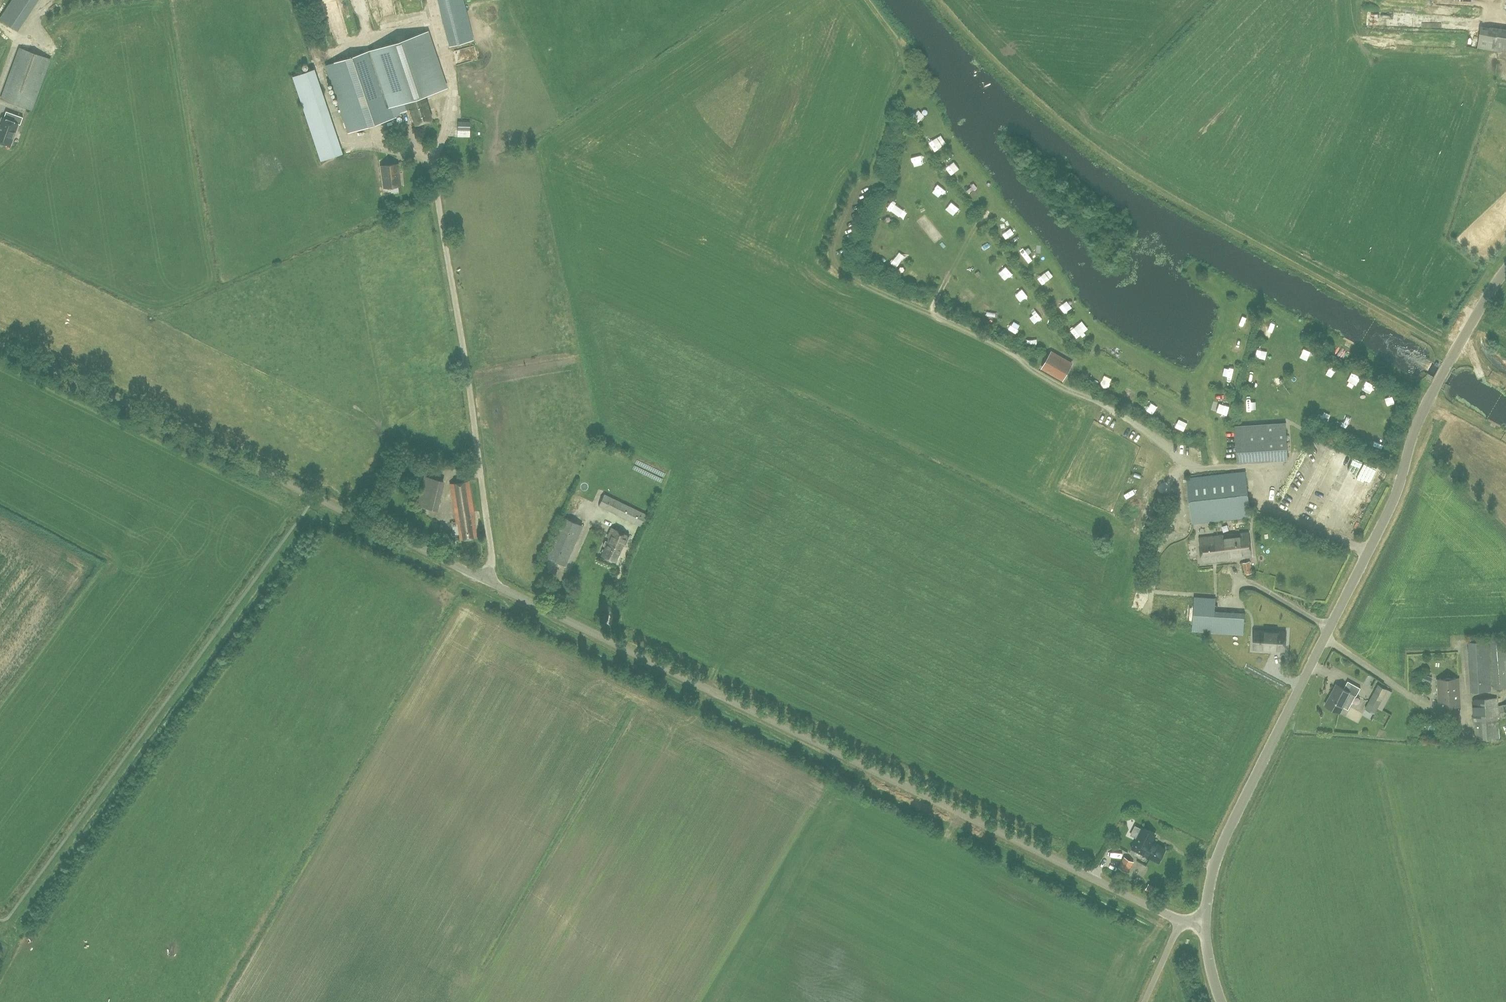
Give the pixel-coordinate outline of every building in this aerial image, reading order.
[(43,0),(15,0),(1,15),(17,29),(43,0)] [(449,46),(474,40),(464,0),(438,0),(449,46)] [(1496,50),(1505,52),(1505,29),(1481,25),(1478,47),(1496,50)] [(347,27),(333,33),(335,39),(350,33),(347,27)] [(424,95),(429,93),(447,87),(428,30),(411,37),(384,46),(375,49),(326,65),(348,133),(401,115),(400,113),(410,109),(415,125),(432,120),(424,95)] [(32,110),(50,59),(20,48),(1,98),(32,110)] [(339,149),(316,63),(294,69),(318,157),(330,154),(336,153),(335,150),(339,149)] [(0,123),(0,142),(10,146),(18,124),(20,125),(23,117),(11,113),(9,120),(2,117),(0,123)] [(458,130),(470,131),(470,121),(458,121),(458,130)] [(937,150),(945,143),(936,134),(929,140),(937,150)] [(954,173),(962,166),(956,159),(948,165),(954,173)] [(384,188),(399,186),(398,173),(399,173),(398,163),(381,165),(384,188)] [(900,167),(899,174),(913,176),(914,169),(900,167)] [(938,168),(929,173),(934,183),(944,178),(938,168)] [(974,185),(967,190),(973,198),(980,193),(974,185)] [(883,214),(894,218),(898,207),(888,203),(883,214)] [(936,241),(942,237),(926,215),(920,220),(936,241)] [(881,240),(889,239),(888,230),(880,231),(881,240)] [(980,240),(985,247),(993,242),(989,235),(980,240)] [(1024,248),(1016,254),(1023,262),(1030,256),(1024,248)] [(891,256),(895,265),(906,259),(902,251),(891,256)] [(1006,276),(1014,271),(1007,260),(999,265),(1006,276)] [(914,273),(923,279),(929,269),(920,264),(914,273)] [(1044,286),(1048,282),(1041,274),(1036,278),(1044,286)] [(1065,308),(1072,305),(1067,295),(1061,298),(1065,308)] [(1059,299),(1054,302),(1061,313),(1066,309),(1059,299)] [(1040,302),(1033,308),(1041,318),(1048,312),(1040,302)] [(1071,328),(1079,337),(1086,331),(1078,322),(1071,328)] [(1299,339),(1295,348),(1308,354),(1312,344),(1299,339)] [(1334,358),(1344,362),(1349,352),(1339,348),(1334,358)] [(1052,352),(1043,367),(1063,379),(1072,363),(1052,352)] [(1233,366),(1230,377),(1236,378),(1239,367),(1233,366)] [(1191,420),(1181,422),(1183,431),(1193,430),(1191,420)] [(1286,423),(1236,426),(1238,462),(1288,459),(1286,423)] [(1340,476),(1358,484),(1363,472),(1346,464),(1340,476)] [(1192,523),(1213,521),(1250,517),(1245,471),(1187,478),(1192,523)] [(437,510),(445,480),(424,476),(417,505),(437,510)] [(460,539),(476,537),(473,520),(475,520),(469,480),(450,483),(456,523),(458,523),(460,539)] [(642,527),(648,514),(604,493),(598,506),(642,527)] [(583,525),(570,519),(564,516),(546,557),(566,565),(583,525)] [(625,544),(629,535),(612,528),(608,537),(610,538),(608,542),(606,541),(604,545),(606,546),(602,555),(615,561),(623,544),(625,544)] [(1225,559),(1251,556),(1249,533),(1222,536),(1222,535),(1200,538),(1202,562),(1225,559)] [(1246,574),(1253,572),(1250,561),(1243,562),(1246,574)] [(1214,610),(1215,598),(1194,597),(1192,630),(1212,632),(1244,634),(1245,612),(1214,610)] [(1269,647),(1292,647),(1292,629),(1269,629),(1269,647)] [(1490,640),(1494,689),(1505,688),(1505,638),(1490,640)] [(1472,692),(1491,691),(1488,640),(1469,641),(1470,670),(1471,670),(1472,692)] [(1430,683),(1432,677),(1424,674),(1422,680),(1430,683)] [(1439,708),(1461,707),(1459,677),(1437,679),(1439,708)] [(1356,696),(1361,688),(1348,681),(1344,688),(1336,684),(1325,705),(1340,713),(1343,706),(1348,709),(1352,701),(1347,698),(1350,693),(1356,696)] [(1378,708),(1382,710),(1392,692),(1379,684),(1375,691),(1369,703),(1365,708),(1375,713),(1378,708)] [(1475,739),(1500,738),(1497,697),(1475,699),(1473,700),(1475,739)] [(1160,861),(1166,850),(1160,847),(1161,845),(1151,840),(1155,833),(1145,827),(1139,839),(1142,840),(1138,848),(1145,851),(1144,853),(1160,861)] [(1128,872),(1134,862),(1124,856),(1119,867),(1128,872)]
